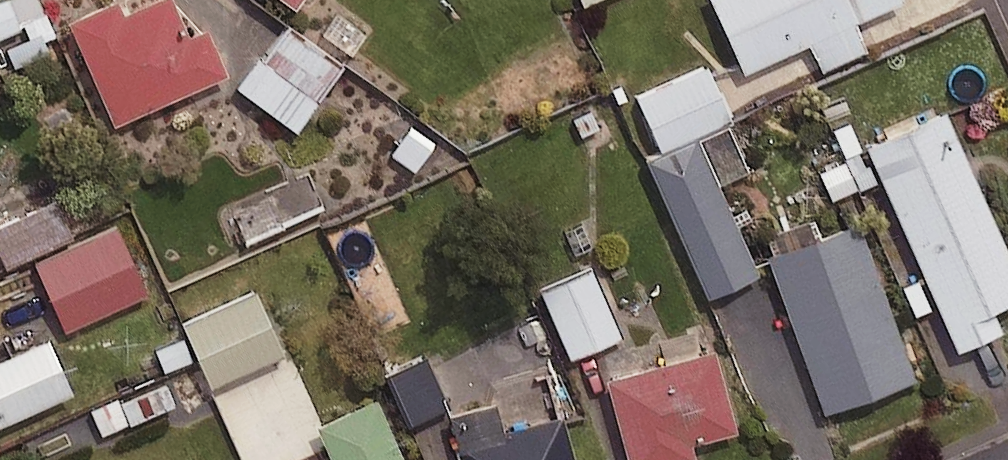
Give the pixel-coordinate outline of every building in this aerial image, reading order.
[(38,0),(8,0),(0,3),(0,38),(25,27),(33,44),(53,35),(38,0)] [(167,0),(164,0),(120,19),(114,6),(68,26),(112,127),(223,79),(202,31),(183,39),(167,0)] [(293,10),(301,0),(280,0),(293,10)] [(900,0),(710,0),(744,74),(809,44),(821,72),(866,51),(854,25),(902,3),(900,0)] [(340,72),(284,29),(238,90),(294,133),(340,72)] [(751,174),(703,67),(636,97),(660,151),(645,158),(709,300),(759,278),(719,188),(751,174)] [(944,116),(868,150),(958,353),(1000,335),(991,313),(1007,306),(1007,260),(944,116)] [(861,162),(846,169),(841,159),(815,172),(829,203),(871,183),(861,162)] [(58,202),(0,229),(0,255),(6,267),(74,236),(58,202)] [(913,383),(857,226),(769,258),(825,414),(913,383)] [(146,296),(115,227),(34,263),(65,332),(146,296)] [(619,340),(590,269),(541,289),(570,360),(619,340)] [(254,294),(180,326),(185,337),(154,351),(165,375),(196,361),(208,389),(282,356),(254,294)] [(71,396),(47,342),(0,363),(0,427),(71,396)] [(717,354),(607,382),(628,459),(696,459),(692,445),(737,434),(717,354)] [(422,359),(384,376),(407,429),(446,412),(422,359)] [(176,407),(166,383),(91,412),(101,436),(176,407)] [(266,396),(223,413),(242,459),(285,459),(291,458),(266,396)] [(376,403),(316,429),(329,459),(401,459),(376,403)] [(459,447),(463,459),(570,459),(560,421),(501,436),(494,408),(443,421),(450,449),(459,447)]
